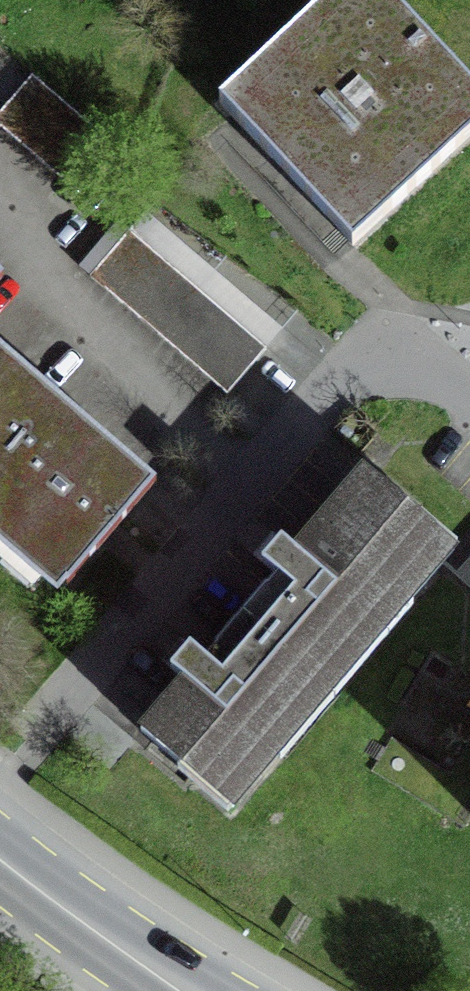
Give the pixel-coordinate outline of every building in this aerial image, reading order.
[(221,101),(350,241),(469,132),(469,90),(388,0),(332,0),(221,101)] [(31,77),(0,117),(0,124),(64,180),(101,134),(31,77)] [(263,351),(129,233),(91,275),(225,394),(263,351)] [(62,585),(154,479),(0,345),(0,531),(62,585)] [(243,618),(329,693),(455,549),(365,471),(295,552),(282,541),(262,563),(279,577),(243,618)] [(459,573),(469,582),(469,561),(459,573)] [(329,693),(243,618),(207,659),(190,644),(169,668),(186,683),(144,730),(231,806),(329,693)]
